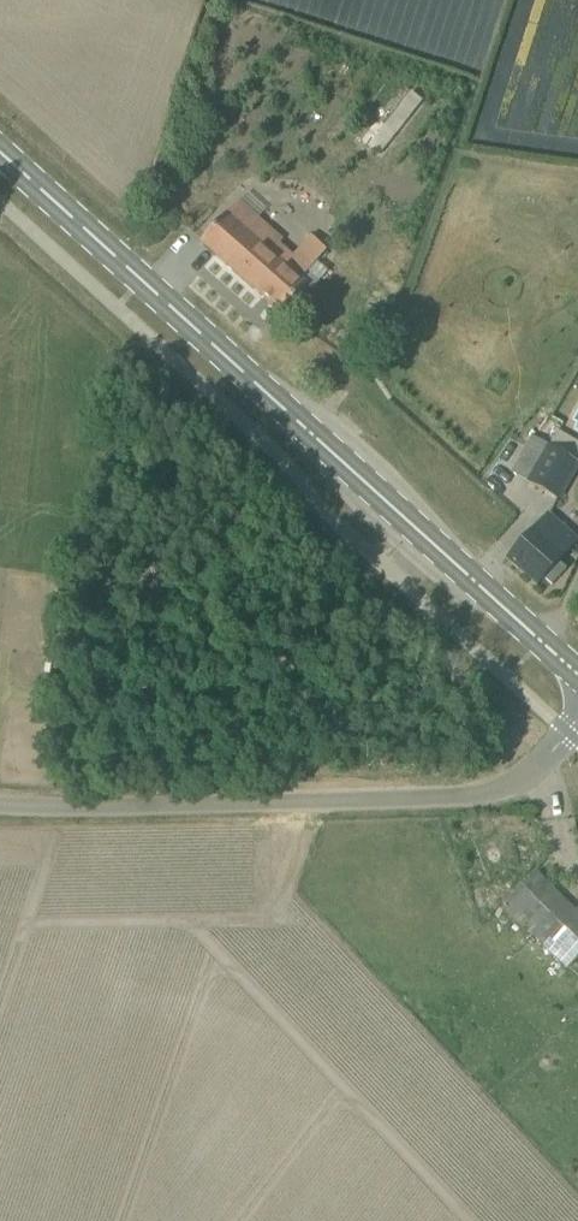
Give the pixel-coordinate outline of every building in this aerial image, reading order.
[(382,116),(362,137),(379,152),(425,102),(414,92),(387,121),(382,116)] [(282,315),(308,286),(273,256),(285,243),(238,201),(201,242),(282,315)] [(572,458),(556,449),(548,445),(528,481),(558,499),(577,464),(577,462),(572,458)] [(567,569),(559,562),(577,541),(548,516),(510,559),(539,584),(544,578),(552,586),(567,569)] [(577,952),(577,913),(535,871),(507,899),(534,926),(529,931),(564,966),(577,952)]
